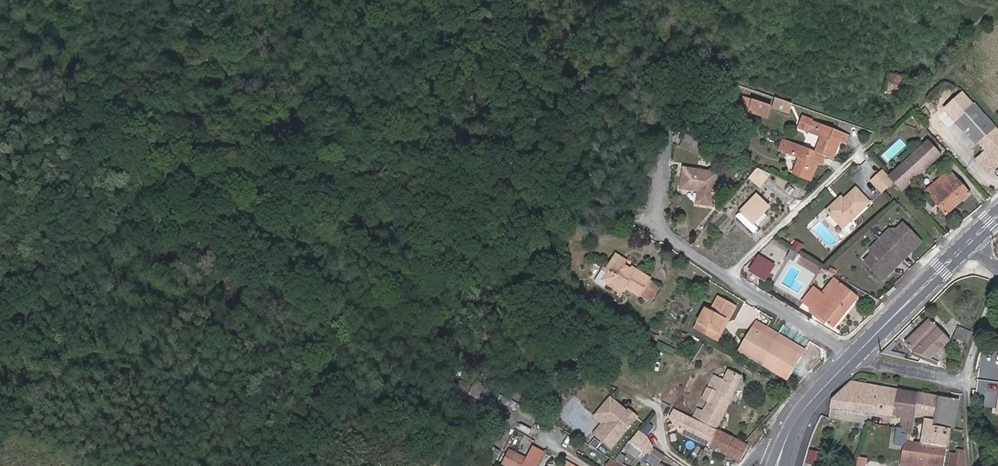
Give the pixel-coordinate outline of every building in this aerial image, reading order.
[(903,98),(908,78),(890,73),(885,93),(893,95),(903,98)] [(749,112),(753,101),(745,99),(742,110),(749,112)] [(792,104),(777,99),(773,108),(788,114),(792,104)] [(771,108),(753,101),(749,112),(767,119),(771,108)] [(979,145),(997,129),(986,117),(983,114),(975,105),(957,121),(978,145),(979,145)] [(816,152),(826,156),(833,159),(840,142),(845,144),(848,136),(812,122),(807,132),(823,138),(821,144),(819,144),(816,152)] [(997,129),(979,145),(986,152),(977,160),(989,173),(997,166),(997,130),(997,129)] [(706,144),(686,135),(681,147),(700,156),(706,144)] [(816,152),(790,142),(786,153),(801,159),(798,167),(796,167),(793,174),(811,181),(818,163),(822,165),(826,156),(816,152)] [(903,191),(941,156),(929,143),(891,178),(903,191)] [(718,173),(684,168),(681,189),(699,192),(698,204),(713,207),(715,195),(718,173)] [(757,168),(749,177),(758,186),(770,174),(757,168)] [(881,190),(892,180),(883,171),(872,181),(881,190)] [(971,195),(953,174),(948,178),(945,174),(926,192),(946,215),(971,195)] [(840,206),(836,202),(824,212),(840,230),(867,204),(855,192),(843,203),(840,206)] [(757,194),(736,217),(752,233),(757,228),(754,224),(770,207),(757,194)] [(889,228),(871,247),(871,255),(865,261),(884,279),(921,241),(902,223),(897,228),(889,228)] [(797,253),(787,247),(782,255),(793,261),(797,253)] [(637,275),(624,267),(626,263),(615,256),(607,269),(611,271),(607,278),(626,290),(628,285),(642,295),(651,281),(638,273),(637,275)] [(750,272),(766,281),(774,267),(758,258),(750,272)] [(812,310),(827,322),(834,328),(858,299),(835,279),(821,295),(811,309),(812,310)] [(803,302),(811,309),(821,295),(814,289),(803,302)] [(706,312),(698,326),(717,336),(723,323),(729,326),(736,312),(717,303),(711,315),(706,312)] [(809,313),(825,325),(827,322),(812,310),(809,313)] [(915,353),(940,363),(950,353),(945,348),(951,342),(929,320),(905,343),(915,353)] [(717,336),(698,326),(695,331),(719,344),(729,326),(723,323),(717,336)] [(755,324),(752,330),(772,341),(775,336),(755,324)] [(958,338),(967,342),(971,332),(959,328),(955,339),(958,340),(958,338)] [(772,341),(752,330),(739,353),(758,364),(772,341)] [(805,353),(775,336),(772,341),(803,358),(805,353)] [(803,358),(772,341),(758,364),(785,378),(791,382),(803,358)] [(718,426),(742,377),(731,371),(726,381),(715,376),(709,387),(715,390),(701,418),(718,426)] [(851,381),(831,401),(831,408),(877,414),(882,386),(851,381)] [(520,403),(526,390),(516,386),(510,399),(520,403)] [(882,386),(877,414),(895,417),(899,389),(882,386)] [(899,389),(895,417),(903,418),(915,420),(919,393),(899,389)] [(919,393),(915,420),(916,420),(927,422),(934,423),(938,396),(919,393)] [(949,428),(953,399),(938,396),(934,423),(933,425),(949,428)] [(607,423),(596,436),(610,448),(636,418),(629,412),(627,413),(610,399),(597,414),(607,423)] [(711,446),(719,431),(675,411),(671,419),(681,432),(711,446)] [(607,423),(597,414),(595,417),(603,424),(594,434),(596,436),(607,423)] [(915,420),(903,418),(902,427),(900,434),(908,436),(913,436),(916,420),(915,420)] [(934,423),(927,422),(924,442),(930,444),(933,425),(934,423)] [(650,428),(657,434),(660,431),(654,425),(650,428)] [(945,450),(947,450),(950,428),(949,428),(933,425),(930,444),(946,448),(945,450)] [(638,439),(646,446),(653,439),(645,431),(638,439)] [(741,461),(749,446),(719,431),(711,446),(737,459),(741,461)] [(908,436),(900,434),(899,441),(906,442),(907,443),(908,436)] [(947,450),(945,450),(929,448),(923,446),(913,444),(907,443),(906,442),(903,459),(941,465),(944,465),(947,452),(947,450)] [(629,450),(642,461),(647,455),(634,443),(629,450)] [(585,445),(579,456),(596,465),(621,465),(585,445)] [(499,465),(501,465),(522,465),(526,458),(507,449),(499,465)] [(650,456),(657,462),(663,455),(655,449),(650,456)] [(821,454),(808,450),(804,464),(812,465),(818,465),(821,454)] [(944,465),(957,465),(959,455),(947,452),(944,465)] [(615,461),(622,464),(625,456),(619,453),(615,461)]
